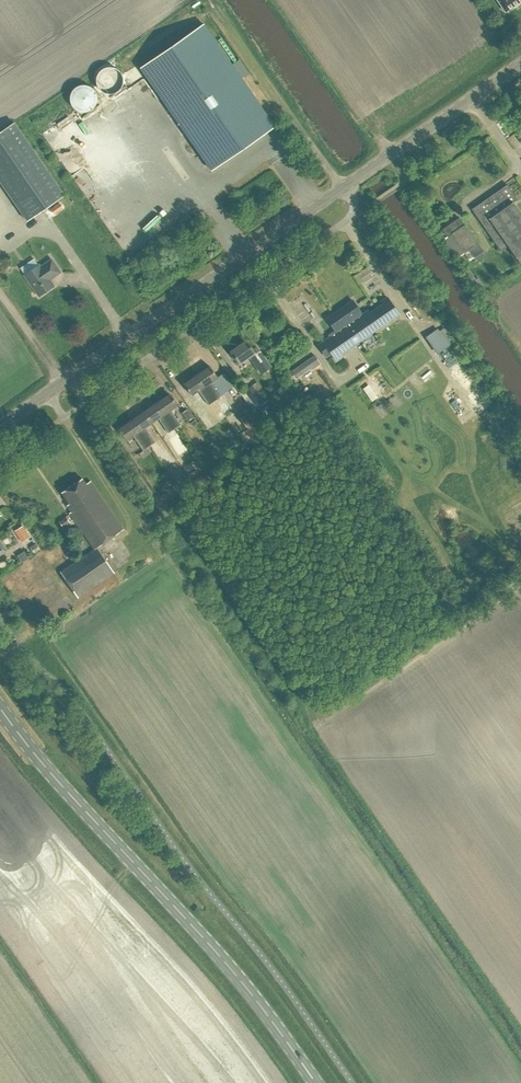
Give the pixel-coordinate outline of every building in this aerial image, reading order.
[(505,12),(520,2),(520,0),(497,0),(505,12)] [(139,66),(208,166),(271,122),(202,22),(139,66)] [(14,122),(0,132),(0,181),(27,220),(64,195),(14,122)] [(508,245),(516,257),(520,254),(520,216),(512,203),(517,199),(507,185),(471,209),(500,250),(508,245)] [(447,236),(451,234),(464,253),(469,250),(474,257),(483,251),(478,243),(477,243),(459,218),(442,229),(447,236)] [(24,275),(39,296),(54,286),(49,279),(60,272),(51,259),(40,267),(39,264),(24,275)] [(397,289),(403,286),(392,270),(386,273),(397,289)] [(331,353),(336,361),(343,356),(342,353),(355,344),(354,344),(360,340),(374,331),(373,330),(379,327),(393,318),(392,317),(398,314),(399,314),(387,297),(380,301),(382,304),(370,313),(368,310),(362,314),(352,300),(326,318),(335,331),(328,335),(329,337),(318,345),(326,357),(331,353)] [(239,363),(252,354),(258,363),(265,359),(256,347),(252,350),(246,341),(231,351),(239,363)] [(305,361),(305,362),(290,372),(295,380),(311,369),(311,370),(320,364),(314,355),(305,361)] [(271,367),(265,359),(258,363),(255,359),(252,361),(261,374),(271,367)] [(196,375),(214,401),(220,397),(210,382),(217,377),(210,366),(201,372),(202,372),(197,375),(197,374),(196,375)] [(184,384),(191,395),(198,390),(207,405),(214,401),(196,375),(197,375),(192,379),(192,378),(184,384)] [(262,402),(251,387),(243,392),(254,408),(262,402)] [(287,389),(281,394),(286,401),(292,397),(287,389)] [(157,403),(174,428),(180,424),(170,410),(177,405),(170,394),(161,399),(162,400),(157,403)] [(144,411),(152,422),(158,418),(167,433),(174,428),(157,403),(157,402),(156,402),(157,403),(152,406),(144,411)] [(198,417),(205,411),(197,403),(190,409),(198,417)] [(249,407),(238,415),(249,430),(260,422),(249,407)] [(187,409),(181,413),(187,422),(193,418),(187,409)] [(131,420),(132,421),(149,446),(150,445),(154,442),(144,428),(152,422),(144,411),(136,417),(132,420),(131,420)] [(119,429),(126,440),(132,436),(142,451),(149,446),(132,421),(127,424),(127,423),(119,429)] [(213,430),(208,433),(214,443),(220,440),(213,430)] [(212,443),(208,446),(213,452),(217,450),(212,443)] [(163,465),(169,474),(178,469),(172,460),(163,465)] [(123,529),(90,481),(86,484),(82,478),(62,492),(69,503),(67,505),(71,512),(69,513),(94,549),(60,572),(78,597),(114,572),(97,547),(123,529)] [(58,522),(63,528),(70,524),(65,517),(58,522)] [(22,526),(14,530),(17,534),(25,529),(22,526)] [(35,543),(30,547),(33,552),(38,549),(35,543)]
